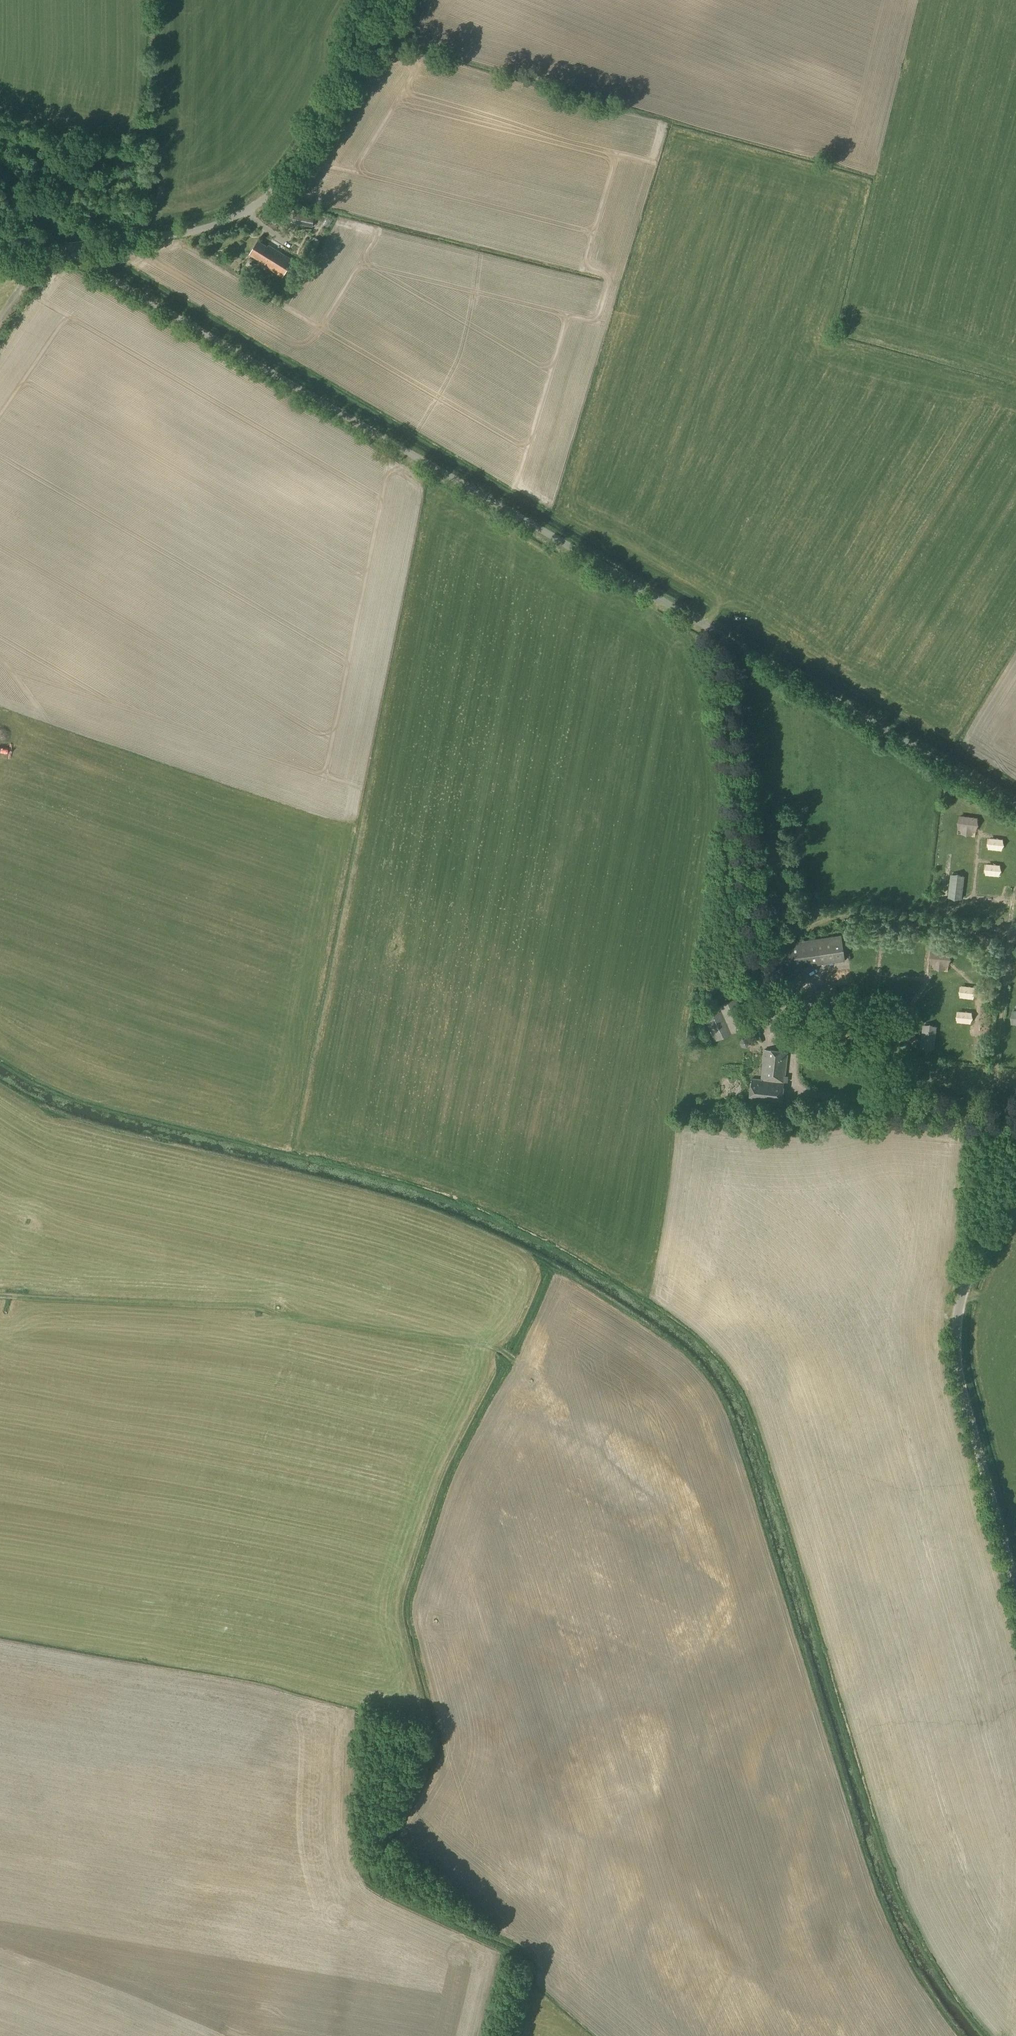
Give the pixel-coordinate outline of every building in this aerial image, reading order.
[(313,228),(315,214),(294,211),(292,224),(313,228)] [(268,247),(258,241),(250,255),(260,261),(259,262),(283,277),(293,261),(269,246),(268,247)] [(0,767),(2,761),(10,764),(19,737),(0,732),(0,767)] [(781,970),(844,961),(841,936),(777,945),(781,970)] [(717,1040),(748,1027),(735,999),(704,1013),(717,1040)] [(755,1029),(763,1025),(758,1012),(750,1016),(755,1029)] [(856,1039),(854,1050),(868,1053),(870,1043),(856,1039)] [(782,1106),(787,1052),(765,1050),(761,1080),(752,1079),(749,1102),(782,1106)]
